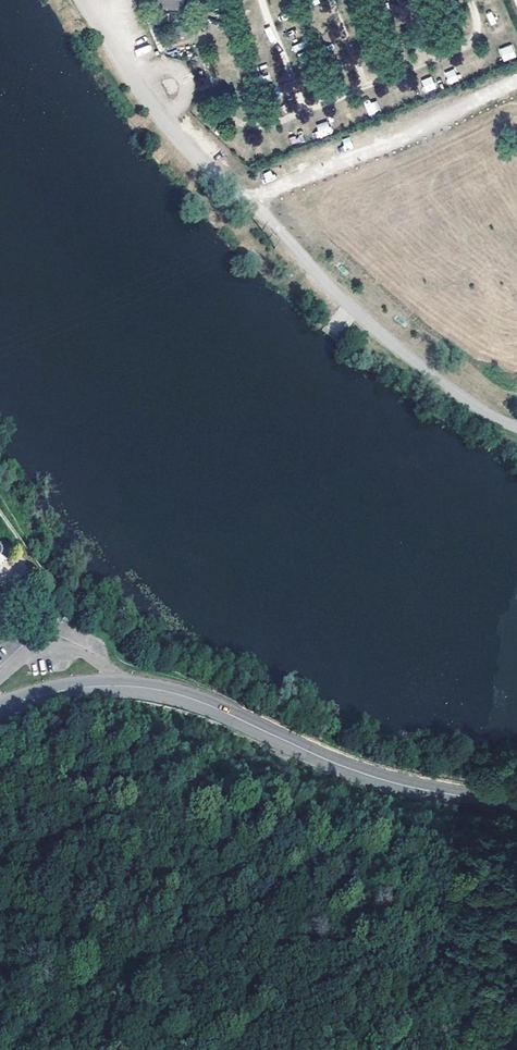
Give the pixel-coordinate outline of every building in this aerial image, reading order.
[(502,61),(516,58),(513,45),(499,48),(502,61)] [(454,69),(444,72),(448,84),(458,81),(454,69)] [(431,76),(420,81),(426,93),(436,88),(431,76)] [(368,116),(380,111),(375,98),(363,103),(368,116)] [(317,138),(332,134),(328,121),(313,125),(317,138)] [(303,135),(290,137),(290,144),(304,142),(303,135)] [(350,137),(341,139),(343,151),(352,149),(350,137)] [(272,170),(263,173),(266,182),(275,179),(272,170)]
